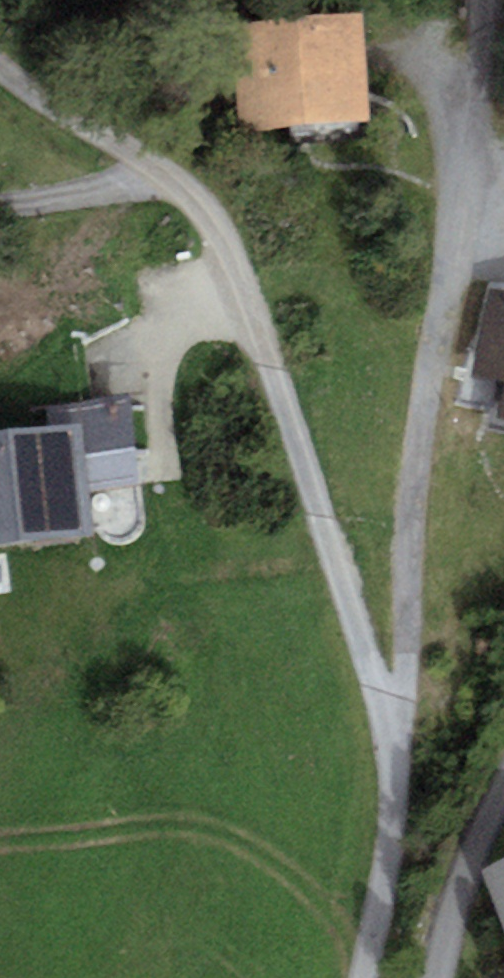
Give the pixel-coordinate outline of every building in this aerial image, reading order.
[(225,146),(348,138),(341,32),(218,40),(225,146)] [(486,354),(466,447),(503,454),(503,358),(486,354)] [(0,447),(0,552),(63,545),(52,442),(0,447)] [(476,891),(503,971),(503,881),(476,891)]
